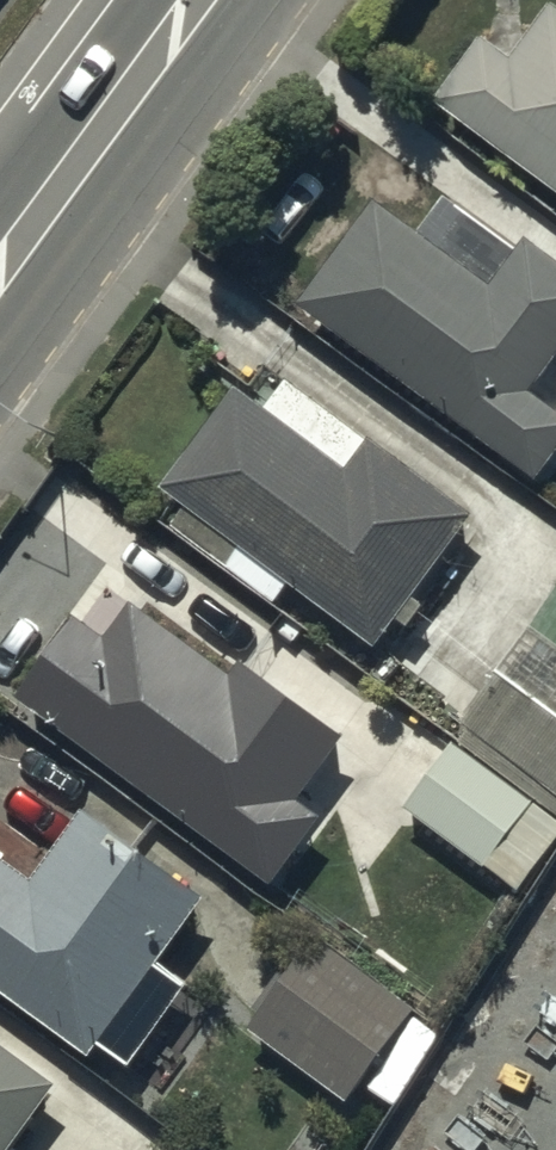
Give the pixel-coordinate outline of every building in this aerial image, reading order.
[(512,51),(482,30),(434,92),(555,184),(555,0),(550,0),(512,51)] [(295,296),(537,477),(555,450),(555,406),(530,387),(555,349),(555,257),(521,233),(489,275),(375,189),(295,296)] [(168,522),(269,600),(285,580),(370,646),(475,510),(368,428),(342,462),(237,382),(161,481),(185,499),(168,522)] [(71,602),(8,688),(269,879),(321,808),(297,791),(345,726),(241,650),(231,664),(129,589),(102,625),(71,602)] [(555,816),(555,597),(453,737),(555,816)] [(453,737),(402,803),(518,892),(555,843),(555,816),(453,737)] [(84,1048),(118,1001),(131,1010),(149,985),(141,979),(202,895),(80,807),(29,877),(0,856),(0,987),(84,1048)] [(319,938),(251,1030),(350,1104),(418,1012),(319,938)] [(57,1084),(0,1041),(0,1149),(7,1149),(57,1084)]
